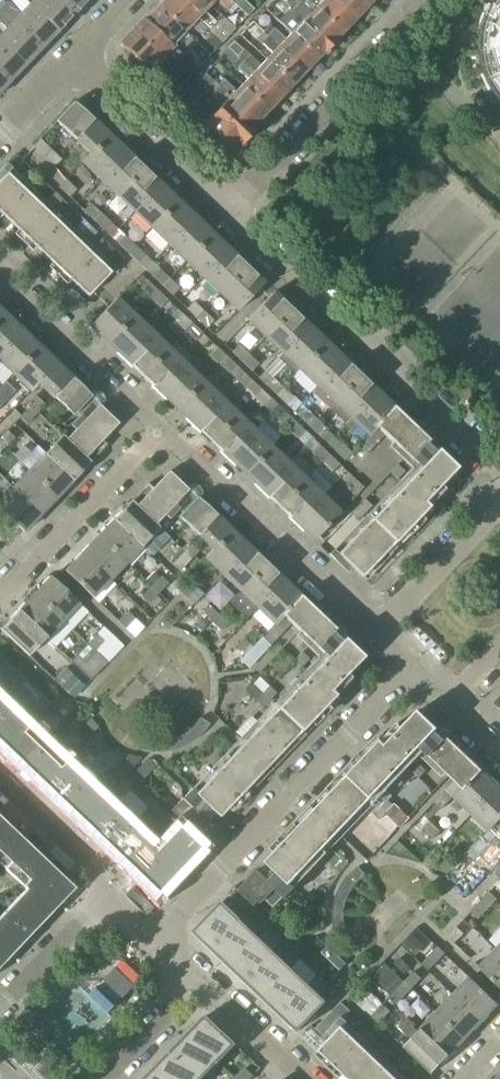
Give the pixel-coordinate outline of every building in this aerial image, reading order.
[(7,2),(9,0),(0,0),(0,9),(7,2)] [(30,4),(58,31),(74,14),(60,0),(34,0),(30,4)] [(74,14),(87,0),(60,0),(74,14)] [(159,7),(185,32),(191,26),(215,50),(222,43),(187,9),(188,8),(180,1),(177,3),(174,0),(162,0),(159,3),(160,7),(159,7)] [(177,3),(180,1),(188,8),(187,9),(222,43),(234,29),(219,14),(213,21),(204,12),(210,6),(204,0),(174,0),(177,3)] [(210,6),(215,0),(230,15),(237,7),(229,0),(204,0),(210,6)] [(237,7),(247,17),(253,10),(243,0),(229,0),(237,7)] [(289,6),(313,29),(311,30),(318,37),(321,35),(332,46),(341,36),(340,33),(341,32),(308,0),(301,0),(299,2),(297,0),(283,0),(289,6)] [(341,32),(345,32),(349,28),(348,24),(354,18),(345,10),(342,12),(335,5),(337,3),(333,0),(308,0),(341,32)] [(358,0),(333,0),(337,3),(335,5),(342,12),(345,10),(354,18),(358,14),(362,14),(366,10),(365,7),(358,0)] [(484,22),(499,27),(499,0),(495,0),(492,4),(489,9),(487,14),(485,19),(484,22)] [(0,9),(0,10),(41,48),(58,31),(30,4),(21,14),(7,2),(0,9)] [(295,28),(290,34),(316,58),(320,58),(332,46),(321,35),(318,37),(311,30),(313,29),(289,6),(282,14),(295,28)] [(144,19),(143,19),(153,29),(156,26),(163,34),(162,35),(191,62),(195,57),(189,51),(190,49),(179,38),(185,32),(159,7),(158,8),(155,7),(150,12),(151,15),(146,21),(144,19)] [(0,36),(0,43),(25,66),(41,48),(0,10),(0,23),(6,29),(0,36)] [(153,29),(143,19),(132,31),(161,58),(166,52),(176,62),(174,64),(188,78),(191,76),(197,68),(191,62),(162,35),(163,34),(156,26),(153,29)] [(481,52),(499,51),(499,27),(484,22),(484,24),(482,29),(481,35),(481,40),(480,46),(481,52)] [(262,31),(263,32),(288,55),(286,57),(293,64),(295,62),(304,70),(308,66),(312,67),(316,62),(315,59),(316,58),(290,34),(285,39),(269,24),(262,31)] [(161,58),(132,31),(119,45),(158,82),(172,96),(180,88),(155,64),(161,58)] [(271,53),(265,60),(291,85),(292,83),(296,84),(299,80),(299,76),(304,70),(295,62),(293,64),(286,57),(288,55),(263,32),(256,39),(271,53)] [(234,42),(228,49),(263,82),(261,83),(268,90),(271,88),(279,96),(284,92),(288,92),(291,88),(290,85),(291,85),(265,60),(259,66),(243,49),(242,50),(234,42)] [(8,83),(25,66),(0,43),(0,75),(8,83)] [(246,80),(241,85),(267,110),(271,110),(275,106),(274,102),(279,96),(271,88),(268,90),(261,83),(263,82),(228,49),(222,55),(246,80)] [(488,81),(499,75),(499,51),(481,52),(481,57),(482,63),(483,68),(485,73),(487,78),(488,81)] [(210,68),(204,74),(239,107),(237,109),(244,116),(246,114),(255,122),(259,118),(263,119),(267,114),(266,111),(267,110),(241,85),(235,91),(216,74),(223,67),(216,61),(210,68)] [(221,105),(216,111),(247,140),(259,127),(255,123),(255,122),(246,114),(244,116),(237,109),(239,107),(204,74),(196,82),(221,105)] [(8,83),(0,75),(0,92),(8,83)] [(488,81),(489,83),(492,88),(495,92),(498,97),(499,99),(499,75),(488,81)] [(247,140),(216,111),(210,117),(186,94),(179,102),(233,154),(247,140)] [(56,122),(89,154),(108,134),(74,102),(56,122)] [(81,162),(99,180),(126,152),(108,134),(89,154),(81,162)] [(33,147),(52,166),(59,172),(66,165),(40,140),(33,147)] [(99,180),(116,196),(143,168),(126,152),(99,180)] [(8,162),(8,163),(15,169),(22,162),(15,155),(8,162)] [(116,196),(133,212),(160,184),(143,168),(116,196)] [(18,230),(42,207),(7,173),(0,180),(0,213),(18,230)] [(58,188),(69,197),(76,190),(66,180),(58,188)] [(133,212),(150,228),(177,200),(160,184),(133,212)] [(62,200),(55,193),(48,200),(55,207),(62,200)] [(150,228),(168,245),(194,217),(177,200),(150,228)] [(83,211),(93,221),(100,213),(90,204),(83,211)] [(18,230),(53,263),(76,239),(42,207),(18,230)] [(100,213),(93,221),(103,230),(110,223),(100,213)] [(168,245),(185,261),(212,234),(194,217),(168,245)] [(89,226),(83,220),(76,227),(82,233),(89,226)] [(96,233),(89,226),(82,233),(89,240),(96,233)] [(185,261),(202,278),(229,250),(212,234),(185,261)] [(117,244),(127,253),(134,246),(124,236),(117,244)] [(76,239),(53,263),(88,297),(111,273),(76,239)] [(134,246),(127,253),(137,263),(144,255),(134,246)] [(202,278),(219,294),(246,267),(229,250),(202,278)] [(246,267),(219,294),(237,311),(264,283),(246,267)] [(152,277),(162,286),(169,279),(159,269),(152,277)] [(169,279),(162,286),(172,296),(179,288),(169,279)] [(140,289),(150,298),(157,291),(147,282),(140,289)] [(157,291),(150,298),(160,308),(167,301),(157,291)] [(423,464),(419,460),(418,460),(414,464),(419,468),(337,554),(361,577),(444,489),(440,485),(456,468),(436,449),(434,452),(429,448),(425,444),(429,441),(273,292),(247,320),(281,353),(276,358),(293,375),(299,370),(315,386),(310,391),(328,408),(333,403),(345,414),(340,419),(352,430),(357,425),(368,436),(356,449),(363,456),(384,435),(410,460),(415,455),(423,463),(423,464)] [(89,326),(107,343),(134,315),(116,298),(89,326)] [(186,309),(196,319),(203,311),(193,302),(186,309)] [(203,311),(196,319),(206,328),(213,321),(203,311)] [(22,330),(4,314),(0,318),(0,353),(22,330)] [(174,322),(184,331),(191,324),(181,314),(174,322)] [(107,343),(124,359),(151,332),(134,315),(107,343)] [(191,324),(184,331),(194,341),(202,333),(191,324)] [(12,375),(39,347),(22,330),(0,353),(0,363),(12,375)] [(124,359),(141,376),(168,348),(151,332),(124,359)] [(223,345),(240,361),(247,354),(230,338),(223,345)] [(30,392),(38,383),(57,364),(39,347),(12,375),(30,392)] [(209,354),(219,364),(226,357),(216,347),(209,354)] [(141,376),(158,392),(185,365),(168,348),(141,376)] [(247,354),(240,361),(251,371),(258,364),(247,354)] [(226,357),(219,364),(229,374),(236,366),(226,357)] [(76,419),(81,424),(82,422),(102,440),(118,424),(101,407),(102,406),(104,402),(104,398),(101,394),(97,391),(93,391),(89,394),(57,364),(38,383),(73,416),(76,412),(80,416),(76,419)] [(185,365),(158,392),(176,409),(202,381),(185,365)] [(265,385),(275,394),(282,387),(272,377),(265,385)] [(243,387),(253,397),(260,389),(250,380),(243,387)] [(176,409),(193,425),(225,392),(224,392),(219,397),(202,381),(176,409)] [(282,387),(275,394),(285,404),(292,396),(282,387)] [(260,389),(253,397),(263,406),(270,399),(260,389)] [(193,425),(210,442),(237,414),(242,409),(225,392),(193,425)] [(30,405),(28,407),(36,414),(45,405),(35,395),(28,403),(30,405)] [(36,414),(28,407),(19,417),(27,424),(36,414)] [(299,418),(309,427),(316,420),(306,410),(299,418)] [(278,420),(288,430),(295,422),(285,413),(278,420)] [(210,442),(227,458),(254,431),(237,414),(210,442)] [(316,420),(309,427),(319,437),(326,429),(316,420)] [(82,422),(81,424),(66,439),(90,462),(106,445),(102,440),(82,422)] [(295,422),(288,430),(297,439),(304,432),(295,422)] [(0,437),(0,443),(4,447),(14,437),(7,430),(0,437)] [(227,458),(244,475),(271,447),(254,431),(227,458)] [(62,435),(45,454),(73,480),(90,462),(66,439),(62,435)] [(244,475),(262,491),(297,455),(280,438),(271,447),(244,475)] [(341,443),(334,451),(344,460),(351,453),(341,443)] [(312,453),(322,462),(329,455),(319,445),(312,453)] [(45,454),(28,471),(56,497),(73,480),(45,454)] [(262,491),(279,508),(306,480),(314,471),(297,455),(262,491)] [(329,455),(322,462),(332,472),(339,465),(329,455)] [(396,465),(389,472),(397,479),(404,472),(396,465)] [(28,471),(12,488),(40,515),(56,497),(28,471)] [(178,517),(212,549),(231,530),(199,499),(201,495),(201,491),(199,487),(194,484),(190,485),(186,487),(185,488),(168,472),(152,488),(172,507),(170,509),(175,513),(178,509),(182,513),(178,517)] [(346,486),(356,495),(363,488),(353,478),(346,486)] [(323,496),(321,495),(306,480),(279,508),(296,524),(323,496)] [(155,524),(170,509),(172,507),(152,488),(147,484),(131,501),(155,524)] [(12,488),(0,501),(0,510),(23,532),(40,515),(12,488)] [(323,496),(296,524),(313,541),(340,513),(323,496)] [(364,499),(357,506),(364,513),(371,506),(364,499)] [(159,528),(155,524),(131,501),(114,519),(142,545),(159,528)] [(364,513),(357,506),(350,513),(357,520),(364,513)] [(126,563),(142,545),(114,519),(98,536),(126,563)] [(204,558),(221,575),(248,547),(231,530),(212,549),(204,558)] [(109,580),(126,563),(98,536),(81,554),(109,580)] [(181,549),(184,552),(191,559),(198,551),(188,542),(181,549)] [(221,575),(240,592),(267,564),(248,547),(221,575)] [(191,559),(184,552),(173,563),(180,570),(191,559)] [(115,585),(109,580),(81,554),(64,571),(98,603),(115,585)] [(240,592),(255,607),(282,579),(267,564),(240,592)] [(50,577),(33,594),(62,621),(78,603),(50,577)] [(160,577),(150,587),(158,594),(167,584),(160,577)] [(255,607),(274,626),(302,598),(282,579),(255,607)] [(175,588),(185,597),(192,590),(182,580),(175,588)] [(158,594),(150,587),(141,597),(148,604),(158,594)] [(33,594),(17,611),(46,637),(62,621),(33,594)] [(274,626),(262,639),(270,645),(290,624),(317,649),(325,656),(195,793),(190,789),(186,794),(182,799),(181,798),(181,799),(170,811),(175,816),(172,819),(178,824),(155,848),(26,727),(49,703),(0,656),(0,747),(152,892),(152,893),(156,896),(160,892),(159,892),(160,892),(201,848),(201,847),(200,846),(204,841),(216,828),(209,822),(215,815),(218,817),(263,770),(350,678),(346,674),(361,657),(343,638),(345,635),(345,632),(343,629),(339,625),(335,630),(302,598),(274,626)] [(201,612),(211,621),(218,614),(208,605),(201,612)] [(17,611),(0,629),(28,656),(46,637),(17,611)] [(117,622),(125,629),(135,618),(127,611),(117,622)] [(218,614),(211,621),(221,631),(228,624),(218,614)] [(96,635),(87,644),(93,652),(103,641),(96,635)] [(240,662),(247,669),(248,669),(270,645),(262,639),(261,637),(252,647),(243,638),(236,646),(246,655),(240,662)] [(93,652),(87,644),(77,655),(84,662),(93,652)] [(301,652),(294,659),(302,666),(308,659),(301,652)] [(60,686),(72,674),(64,667),(53,679),(60,686)] [(268,686),(262,693),(269,700),(276,693),(268,686)] [(269,700),(262,693),(255,701),(262,708),(269,700)] [(56,695),(50,701),(59,709),(64,703),(56,695)] [(268,865),(260,873),(286,897),(294,888),(290,883),(361,808),(369,816),(372,813),(379,819),(376,822),(390,836),(399,825),(379,806),(375,802),(371,798),(420,747),(424,751),(428,755),(454,780),(434,802),(441,809),(454,796),(454,797),(481,769),(447,736),(451,732),(447,728),(444,727),(440,727),(438,728),(418,710),(402,727),(397,723),(265,862),(268,865)] [(144,739),(141,750),(150,752),(161,752),(171,751),(182,747),(190,743),(199,736),(206,729),(209,724),(200,718),(194,725),(188,731),(180,735),(172,739),(163,741),(155,741),(144,739)] [(97,727),(90,719),(84,724),(77,730),(85,739),(92,733),(97,727)] [(120,781),(131,769),(124,762),(112,774),(120,781)] [(412,771),(419,778),(426,771),(419,763),(412,771)] [(499,786),(481,769),(454,797),(472,814),(499,786)] [(499,786),(472,814),(466,819),(480,832),(462,852),(463,854),(466,856),(469,859),(499,826),(499,787),(499,786)] [(147,796),(141,801),(158,816),(163,811),(147,796)] [(379,806),(399,825),(408,817),(395,804),(393,805),(386,798),(379,806)] [(69,892),(73,888),(69,884),(0,818),(0,863),(27,888),(0,916),(0,965),(69,892)] [(440,831),(430,821),(423,829),(433,838),(440,831)] [(469,859),(471,862),(478,855),(493,869),(499,861),(499,826),(469,859)] [(449,853),(448,853),(458,863),(466,856),(463,854),(462,852),(456,846),(449,853)] [(358,881),(365,875),(358,866),(354,870),(347,876),(340,886),(336,895),(333,906),(332,915),(333,927),(335,935),(346,932),(344,921),(344,912),(345,904),(348,896),(353,888),(358,881)] [(254,905),(259,901),(261,903),(265,900),(273,908),(283,897),(285,899),(286,897),(260,873),(257,870),(238,890),(254,905)] [(236,889),(230,896),(239,905),(245,898),(236,889)] [(489,892),(480,902),(493,914),(495,912),(489,907),(497,899),(489,892)] [(493,914),(480,902),(470,912),(478,919),(481,916),(486,921),(493,914)] [(194,932),(212,949),(240,920),(222,903),(194,932)] [(258,915),(268,924),(274,918),(264,909),(258,915)] [(274,918),(268,924),(277,933),(283,927),(274,918)] [(212,949),(229,965),(257,936),(240,920),(212,949)] [(411,934),(412,935),(403,944),(412,954),(421,945),(428,938),(416,927),(411,934)] [(464,934),(456,927),(447,937),(454,944),(464,934)] [(285,941),(295,950),(301,943),(291,934),(285,941)] [(72,960),(133,1019),(157,993),(96,935),(72,960)] [(229,965),(246,982),(274,952),(257,936),(229,965)] [(322,952),(331,961),(337,954),(328,945),(322,952)] [(445,953),(438,946),(428,957),(435,964),(445,953)] [(496,950),(479,968),(499,987),(499,955),(496,950)] [(246,982),(263,998),(291,969),(274,952),(246,982)] [(331,961),(341,970),(347,963),(337,954),(331,961)] [(263,998),(280,1014),(308,985),(291,969),(263,998)] [(414,971),(404,981),(412,988),(421,978),(414,971)] [(470,977),(453,995),(481,1021),(498,1004),(470,977)] [(412,988),(404,981),(395,991),(402,998),(412,988)] [(308,985),(280,1014),(298,1031),(326,1002),(308,985)] [(453,995),(436,1012),(465,1039),(481,1021),(453,995)] [(302,1034),(301,1036),(317,1052),(318,1050),(349,1078),(397,1078),(377,1060),(381,1055),(388,1047),(381,1040),(374,1048),(377,1051),(372,1056),(343,1028),(347,1023),(343,1020),(341,1018),(342,1018),(344,1019),(351,1012),(341,1002),(314,1030),(310,1026),(302,1034)] [(383,1004),(371,1016),(378,1023),(390,1011),(383,1004)] [(351,1012),(344,1019),(343,1020),(347,1023),(351,1027),(358,1019),(351,1012)] [(436,1012),(420,1030),(448,1056),(465,1039),(436,1012)] [(206,1016),(188,1034),(218,1062),(235,1044),(206,1016)] [(448,1056),(420,1030),(403,1047),(432,1074),(448,1056)] [(172,1051),(201,1078),(202,1078),(218,1062),(188,1034),(172,1051)] [(388,1047),(381,1055),(388,1061),(395,1054),(388,1047)] [(156,1068),(167,1078),(201,1078),(172,1051),(156,1068)] [(145,1078),(167,1078),(156,1068),(145,1078)] [(250,1078),(252,1077),(246,1071),(238,1078),(250,1078)]
